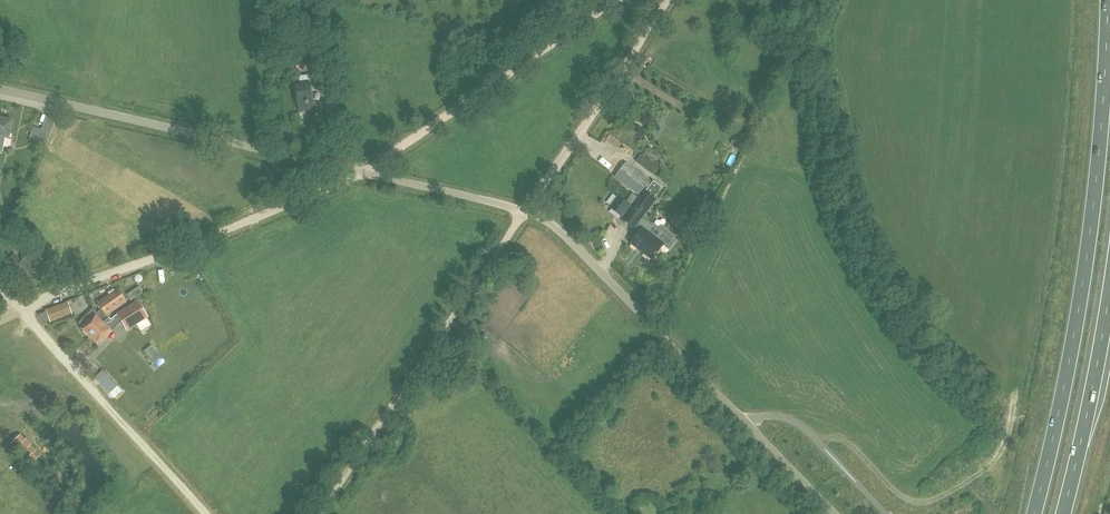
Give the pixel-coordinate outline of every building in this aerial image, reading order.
[(295,85),(299,112),(314,110),(310,75),(299,76),(300,85),(295,85)] [(52,130),(56,118),(51,116),(47,128),(52,130)] [(0,134),(0,152),(3,152),(6,137),(9,138),(13,120),(4,118),(0,134)] [(744,149),(749,137),(741,133),(735,146),(744,149)] [(619,195),(609,207),(623,217),(621,219),(635,228),(638,229),(640,226),(638,224),(641,220),(644,217),(657,200),(654,198),(662,187),(654,182),(654,183),(626,163),(616,177),(639,195),(638,197),(633,193),(627,201),(619,195)] [(640,230),(630,243),(652,260),(664,245),(665,243),(658,238),(664,230),(653,222),(652,223),(644,217),(641,220),(638,224),(640,226),(638,229),(640,230)] [(14,253),(8,259),(14,266),(20,260),(14,253)] [(152,269),(136,276),(142,292),(155,287),(151,279),(156,278),(152,269)] [(83,328),(82,329),(90,336),(109,317),(107,315),(127,301),(119,289),(98,303),(102,309),(98,313),(83,328)] [(138,301),(118,314),(121,319),(123,323),(127,330),(137,324),(140,322),(148,317),(138,301)] [(46,310),(47,312),(50,321),(50,323),(73,314),(68,302),(46,310)] [(109,317),(90,336),(98,344),(112,331),(117,325),(116,324),(121,319),(118,314),(111,319),(109,317)] [(464,334),(458,340),(468,350),(474,344),(464,334)] [(149,356),(156,350),(151,344),(144,350),(149,356)] [(110,378),(102,385),(110,393),(117,386),(110,378)] [(21,434),(12,443),(33,464),(42,454),(21,434)]
